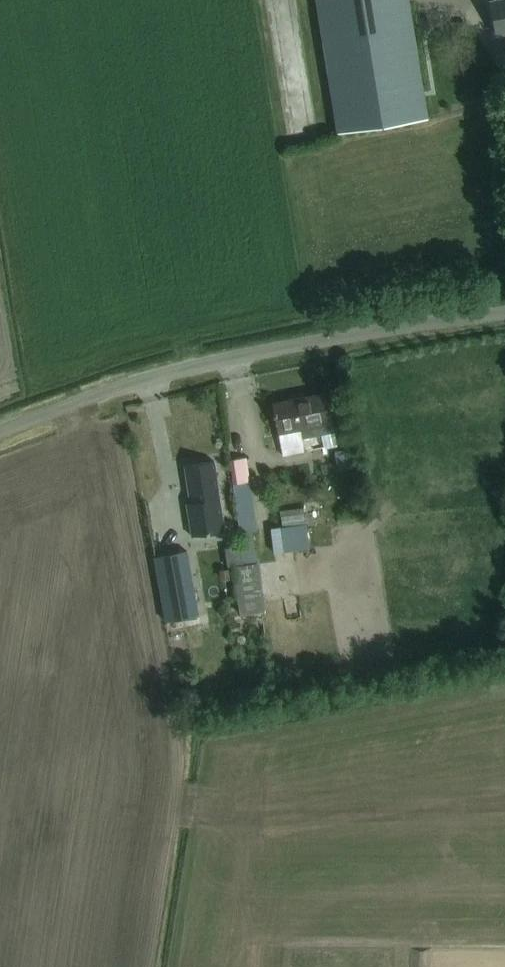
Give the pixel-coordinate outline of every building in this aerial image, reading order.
[(338,132),(427,118),(408,0),(316,0),(338,132)] [(494,34),(504,32),(504,0),(487,0),(494,34)] [(306,36),(308,58),(319,57),(317,35),(306,36)] [(274,411),(272,411),(273,416),(275,416),(278,432),(300,427),(301,438),(333,431),(331,421),(330,412),(326,393),(273,403),(274,411)] [(246,456),(229,459),(236,505),(235,505),(243,565),(235,566),(241,614),(264,611),(258,563),(256,563),(251,529),(256,528),(246,456)] [(213,460),(184,465),(190,502),(186,502),(191,535),(224,530),(213,460)] [(297,510),(299,531),(319,529),(316,507),(297,510)] [(194,593),(161,599),(165,621),(198,615),(194,593)]
